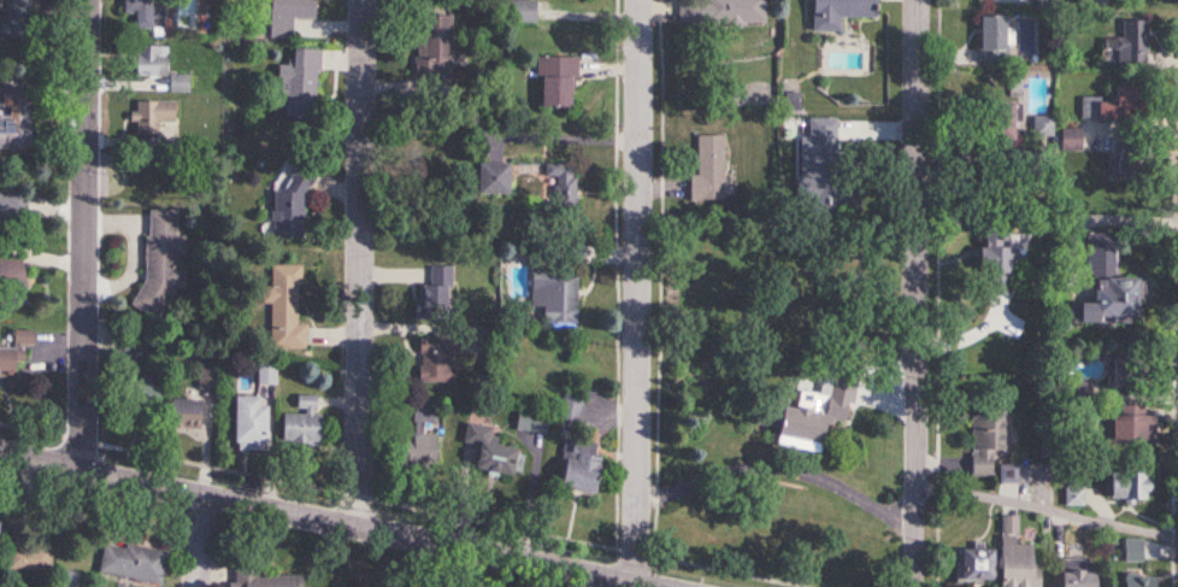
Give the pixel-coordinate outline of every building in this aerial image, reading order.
[(0,31),(0,34),(24,40),(34,0),(8,0),(0,31)] [(123,11),(135,11),(135,27),(164,27),(164,0),(123,0),(123,11)] [(269,5),(263,5),(262,36),(291,37),(292,18),(313,19),(314,0),(269,0),(269,5)] [(508,23),(536,23),(536,0),(508,0),(508,23)] [(704,26),(765,26),(765,0),(704,0),(704,26)] [(812,29),(840,30),(840,16),(876,17),(876,0),(812,0),(812,29)] [(414,15),(414,78),(452,78),(452,15),(414,15)] [(979,15),(979,50),(1004,50),(1004,15),(979,15)] [(1146,20),(1118,20),(1118,63),(1146,63),(1146,20)] [(190,92),(190,75),(168,75),(168,46),(136,45),(135,79),(136,79),(136,91),(190,92)] [(276,94),(283,95),(282,115),(317,116),(320,49),(291,48),(290,64),(277,63),(276,94)] [(574,57),(537,57),(537,108),(574,108),(574,57)] [(1082,120),(1140,119),(1139,86),(1111,87),(1111,97),(1081,98),(1082,120)] [(27,110),(27,88),(0,88),(0,110),(27,110)] [(177,101),(134,101),(134,133),(160,133),(160,122),(177,122),(177,101)] [(1011,140),(1011,101),(983,101),(983,140),(1011,140)] [(1053,137),(1053,116),(1034,116),(1034,137),(1053,137)] [(28,150),(28,118),(0,118),(0,150),(28,150)] [(837,118),(808,118),(808,157),(837,157),(837,118)] [(1080,128),(1061,128),(1061,150),(1080,150),(1080,128)] [(723,198),(723,135),(697,135),(697,175),(689,175),(689,197),(723,198)] [(1113,171),(1138,171),(1138,142),(1113,142),(1113,171)] [(549,153),(549,212),(575,212),(575,153),(549,153)] [(855,205),(853,165),(806,166),(806,179),(795,180),(796,206),(855,205)] [(273,190),(271,237),(305,238),(307,168),(287,168),(286,190),(273,190)] [(22,217),(27,193),(0,188),(0,212),(22,217)] [(179,210),(147,210),(144,312),(169,313),(170,285),(185,286),(185,268),(179,268),(179,254),(187,254),(188,236),(178,236),(179,210)] [(980,294),(1010,294),(1011,222),(981,222),(980,294)] [(1089,233),(1090,303),(1070,303),(1070,322),(1135,322),(1135,276),(1116,276),(1115,233),(1089,233)] [(22,258),(0,260),(0,291),(25,289),(22,258)] [(270,301),(270,348),(306,349),(307,323),(298,323),(299,265),(271,265),(271,285),(262,285),(262,301),(270,301)] [(428,265),(427,315),(452,316),(454,266),(428,265)] [(575,322),(576,267),(530,266),(530,308),(542,308),(542,322),(575,322)] [(15,376),(15,362),(22,362),(22,345),(34,345),(34,330),(13,330),(13,348),(0,348),(0,376),(15,376)] [(150,355),(145,335),(123,339),(127,359),(150,355)] [(419,382),(452,382),(452,339),(419,339),(419,382)] [(201,387),(218,387),(218,355),(201,355),(201,387)] [(1109,356),(1109,390),(1136,390),(1136,356),(1109,356)] [(276,362),(257,362),(257,384),(276,384),(276,362)] [(156,378),(125,378),(125,414),(156,414),(156,378)] [(773,443),(818,451),(824,418),(843,422),(848,398),(799,389),(795,408),(757,401),(753,422),(776,427),(773,443)] [(281,412),(281,441),(320,441),(320,394),(296,394),(296,412),(281,412)] [(263,395),(232,395),(232,447),(263,447),(263,395)] [(581,400),(563,396),(558,417),(577,421),(581,400)] [(199,398),(168,398),(168,428),(199,428),(199,398)] [(395,432),(395,460),(434,461),(435,401),(411,401),(411,432),(395,432)] [(1144,405),(1116,405),(1116,414),(1104,414),(1104,442),(1155,442),(1155,414),(1144,414),(1144,405)] [(993,450),(1002,450),(1002,406),(971,406),(971,476),(993,476),(993,450)] [(547,414),(518,408),(514,427),(543,433),(547,414)] [(469,467),(516,476),(522,448),(488,441),(491,427),(465,422),(461,442),(474,444),(469,467)] [(556,488),(593,494),(601,445),(565,439),(556,488)] [(1046,464),(999,464),(999,481),(1046,481),(1046,464)] [(1108,499),(1148,499),(1148,471),(1108,471),(1108,499)] [(9,570),(50,570),(51,524),(10,523),(9,570)] [(161,586),(168,553),(104,541),(98,573),(161,586)] [(1038,564),(1030,564),(1031,544),(998,544),(997,586),(1038,586),(1038,564)] [(956,548),(956,581),(992,581),(992,548),(956,548)] [(1059,558),(1058,586),(1083,586),(1084,559),(1059,558)] [(258,566),(234,566),(233,586),(301,586),(301,575),(258,574),(258,566)] [(75,573),(62,573),(62,584),(75,584),(75,573)] [(1121,575),(1121,586),(1158,586),(1158,575),(1121,575)]
